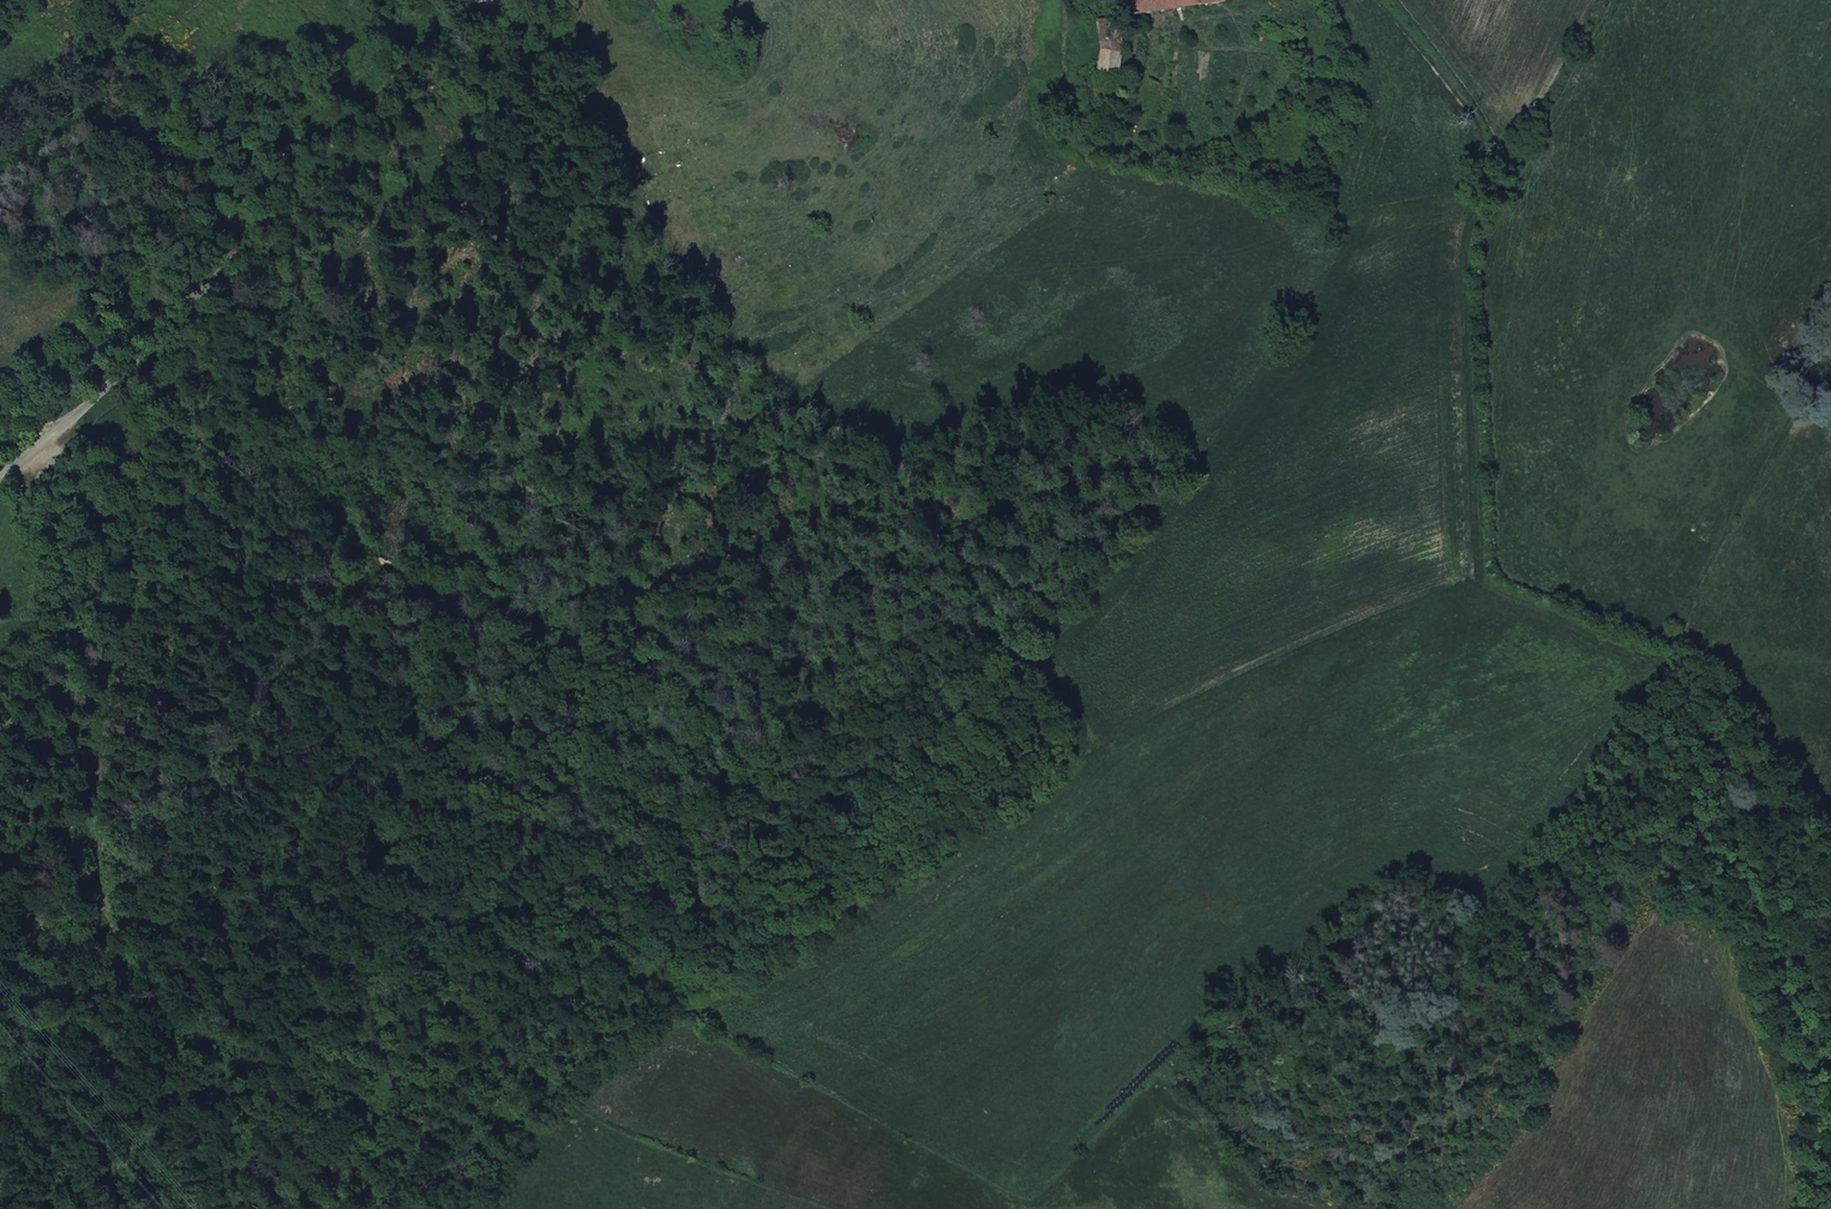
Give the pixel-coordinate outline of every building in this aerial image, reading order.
[(1139,15),(1199,5),(1198,0),(1136,0),(1139,15)] [(1117,39),(1117,21),(1102,22),(1104,48),(1100,71),(1119,74),(1122,49),(1122,39),(1117,39)]
